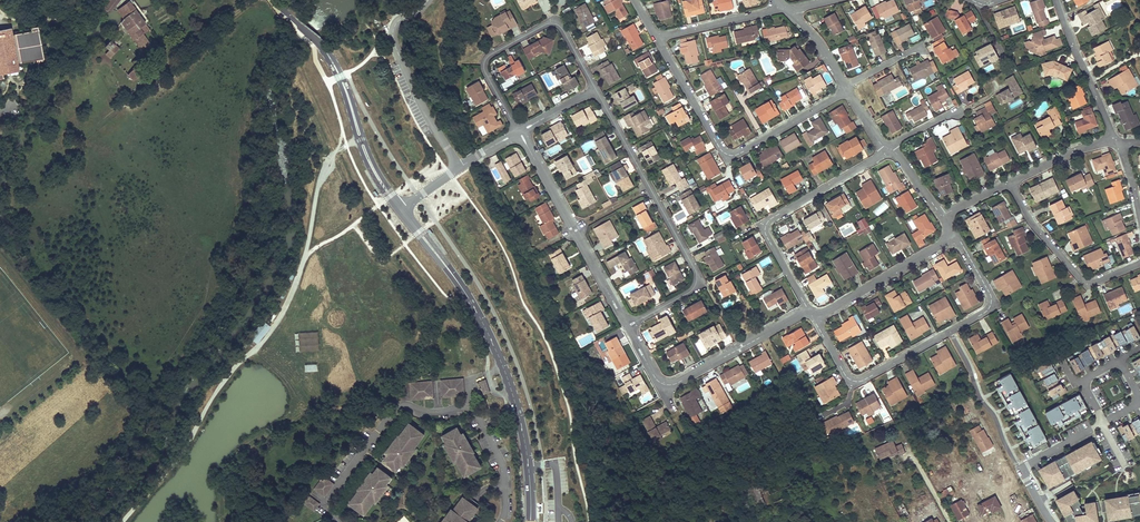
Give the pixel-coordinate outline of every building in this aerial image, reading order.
[(107,13),(112,10),(120,0),(111,0),(103,10),(107,13)] [(150,43),(147,38),(143,33),(149,29),(132,6),(134,4),(132,0),(118,10),(123,18),(121,22),(141,50),(150,43)] [(521,8),(522,9),(537,2),(536,0),(537,0),(517,0),(521,8)] [(616,13),(616,14),(619,20),(629,15),(621,2),(623,1),(623,0),(607,0),(606,0),(608,4),(605,6),(609,14),(616,11),(617,12),(616,13)] [(655,4),(655,6),(656,8),(657,8),(660,20),(672,17),(668,0),(655,4)] [(695,12),(694,11),(699,9),(700,11),(705,10),(703,0),(691,0),(683,2),(686,17),(691,16),(691,13),(695,12)] [(718,1),(713,2),(715,10),(720,9),(719,8),(725,7),(726,10),(734,9),(732,0),(717,0),(718,1)] [(879,6),(878,5),(874,7),(879,18),(881,17),(882,19),(897,11),(892,0),(879,6)] [(921,10),(917,0),(903,0),(908,12),(912,11),(913,14),(921,10)] [(1043,0),(1036,0),(1030,2),(1037,23),(1038,23),(1040,27),(1050,23),(1048,18),(1047,19),(1043,8),(1046,7),(1043,0)] [(1090,0),(1075,0),(1080,8),(1091,2),(1090,0)] [(596,21),(585,2),(575,8),(579,16),(583,23),(581,24),(583,28),(596,21)] [(858,27),(861,25),(864,23),(864,22),(872,17),(865,6),(850,15),(858,27)] [(1010,25),(1020,22),(1015,7),(1007,10),(1008,12),(1002,14),(1001,12),(993,15),(999,29),(1002,28),(1010,25)] [(1109,21),(1103,9),(1101,11),(1107,22),(1109,21)] [(962,17),(959,12),(952,10),(952,11),(949,10),(947,17),(950,18),(949,18),(956,20),(963,33),(972,29),(970,25),(978,20),(973,12),(962,17)] [(493,37),(517,24),(512,15),(509,17),(508,15),(507,13),(505,11),(500,14),(501,15),(495,19),(497,21),(497,22),(493,25),(488,28),(493,37)] [(1107,22),(1101,11),(1085,19),(1083,20),(1087,28),(1089,27),(1091,25),(1094,24),(1096,27),(1092,29),(1091,30),(1095,38),(1109,31),(1105,23),(1107,22)] [(824,18),(826,22),(828,26),(830,25),(835,35),(844,31),(834,13),(824,18)] [(937,16),(926,22),(932,32),(930,33),(932,38),(933,37),(940,33),(945,30),(937,16)] [(907,36),(913,33),(909,23),(891,32),(897,45),(901,42),(900,40),(907,36)] [(626,35),(630,42),(634,49),(644,44),(635,29),(637,28),(635,24),(622,31),(625,35),(626,35)] [(751,27),(752,28),(734,32),(736,44),(760,39),(757,25),(751,27)] [(763,30),(764,33),(765,37),(769,36),(770,42),(789,38),(786,26),(768,30),(767,29),(763,30)] [(867,38),(871,47),(875,56),(885,52),(877,34),(876,34),(875,30),(864,34),(866,39),(867,38)] [(3,78),(3,74),(2,69),(10,68),(18,66),(27,64),(44,61),(38,32),(12,38),(11,31),(0,33),(0,78),(3,78)] [(1056,39),(1055,36),(1042,40),(1041,43),(1038,42),(1041,36),(1045,35),(1044,31),(1034,34),(1035,36),(1032,42),(1029,41),(1024,43),(1026,48),(1028,47),(1030,51),(1032,51),(1036,49),(1039,51),(1040,55),(1046,53),(1045,50),(1058,46),(1056,39)] [(601,40),(597,32),(587,38),(589,42),(591,45),(589,46),(596,57),(605,51),(603,47),(599,41),(601,40)] [(551,48),(554,39),(544,36),(544,38),(543,42),(541,43),(539,40),(524,49),(529,58),(536,54),(534,52),(540,49),(540,50),(542,51),(546,51),(547,48),(551,48)] [(706,39),(707,44),(708,48),(712,47),(713,51),(721,49),(729,47),(726,36),(716,38),(716,37),(706,39)] [(948,49),(941,37),(935,41),(932,42),(934,46),(933,47),(938,54),(940,53),(945,62),(955,56),(950,47),(948,49)] [(683,47),(686,56),(688,64),(699,61),(695,44),(697,44),(695,39),(688,41),(681,42),(682,47),(683,47)] [(104,46),(106,48),(108,50),(109,50),(114,45),(114,44),(110,40),(104,46)] [(1114,49),(1109,40),(1105,42),(1109,46),(1111,50),(1112,50),(1114,49)] [(1101,66),(1113,60),(1112,57),(1114,56),(1114,55),(1112,50),(1111,50),(1109,46),(1105,42),(1098,46),(1095,47),(1099,55),(1096,56),(1101,66)] [(845,46),(842,47),(838,49),(840,54),(842,53),(845,60),(848,69),(859,65),(852,48),(850,44),(845,46)] [(119,49),(114,45),(109,50),(108,50),(99,61),(104,66),(119,49)] [(999,61),(991,45),(976,53),(978,56),(981,64),(990,60),(991,63),(992,64),(999,61)] [(779,62),(782,61),(786,61),(785,58),(791,58),(796,64),(793,65),(797,71),(809,62),(799,49),(797,51),(794,47),(790,50),(783,51),(784,53),(778,54),(779,62)] [(647,77),(658,71),(653,62),(652,63),(649,58),(652,56),(649,52),(637,59),(647,77)] [(518,75),(526,70),(521,61),(517,63),(517,62),(516,60),(513,56),(509,59),(512,65),(507,67),(505,64),(498,68),(500,71),(503,69),(505,73),(504,74),(507,79),(517,73),(518,75)] [(981,64),(978,56),(974,58),(980,69),(991,63),(990,60),(981,64)] [(916,65),(908,69),(914,80),(920,76),(933,70),(934,72),(938,70),(933,60),(929,62),(928,59),(919,64),(918,61),(915,62),(916,65)] [(620,78),(612,63),(610,64),(608,60),(598,66),(600,69),(602,68),(606,75),(610,84),(620,78)] [(1057,76),(1066,80),(1072,70),(1059,64),(1058,66),(1054,65),(1054,61),(1042,64),(1044,72),(1049,70),(1052,72),(1051,74),(1057,77),(1057,76)] [(570,89),(580,84),(575,76),(572,77),(570,78),(563,64),(556,68),(559,73),(556,74),(559,79),(560,78),(563,83),(564,82),(567,87),(569,87),(570,89)] [(572,77),(565,64),(563,64),(570,78),(572,77)] [(1134,77),(1127,64),(1119,68),(1121,72),(1110,78),(1115,87),(1118,86),(1121,85),(1125,92),(1136,86),(1132,78),(1134,77)] [(128,74),(131,77),(134,80),(142,71),(137,66),(128,74)] [(748,89),(748,90),(747,90),(749,94),(756,89),(764,85),(761,81),(758,83),(749,68),(739,74),(744,82),(748,89)] [(720,85),(715,77),(710,69),(700,75),(709,91),(708,92),(711,96),(724,89),(721,84),(720,85)] [(921,78),(934,72),(933,70),(920,76),(921,78)] [(952,86),(956,93),(960,91),(959,90),(966,86),(974,82),(969,72),(953,79),(956,85),(952,86)] [(878,81),(872,84),(878,95),(883,92),(883,91),(889,88),(897,84),(897,85),(902,83),(898,77),(894,79),(891,74),(877,81),(878,81)] [(804,80),(813,96),(817,93),(816,91),(821,88),(826,85),(820,75),(813,79),(811,76),(804,80)] [(1020,88),(1014,75),(1006,79),(1011,88),(997,95),(1002,105),(1019,95),(1016,90),(1020,88)] [(666,82),(668,81),(666,77),(664,77),(658,81),(660,85),(656,87),(665,102),(675,97),(666,82)] [(484,89),(479,80),(468,87),(477,104),(487,99),(482,90),(484,89)] [(538,93),(532,83),(517,91),(522,101),(530,97),(538,93)] [(939,102),(948,97),(941,84),(935,88),(937,91),(932,94),(926,97),(934,111),(942,107),(939,102)] [(1076,108),(1087,103),(1084,97),(1081,89),(1083,89),(1081,85),(1073,88),(1075,92),(1068,95),(1071,102),(1073,101),(1076,108)] [(626,92),(624,88),(616,93),(618,97),(626,92)] [(779,103),(783,110),(788,108),(786,106),(794,102),(802,97),(797,88),(781,98),(782,101),(779,103)] [(629,97),(626,92),(618,97),(621,102),(624,109),(638,102),(634,95),(629,97)] [(724,105),(729,103),(724,94),(712,100),(715,106),(713,107),(720,120),(729,115),(724,105)] [(766,118),(767,117),(769,116),(768,114),(773,112),(774,113),(778,111),(771,100),(754,109),(762,123),(767,120),(766,118)] [(996,111),(992,104),(990,100),(984,103),(986,107),(980,110),(982,115),(977,117),(973,119),(980,132),(995,125),(990,116),(990,114),(996,111)] [(928,109),(924,101),(920,102),(921,104),(904,113),(907,119),(911,117),(914,121),(927,114),(925,111),(928,109)] [(1120,111),(1127,128),(1137,124),(1134,115),(1129,102),(1126,101),(1122,103),(1121,101),(1114,104),(1117,112),(1120,111)] [(492,106),(490,102),(482,107),(484,110),(473,116),(484,135),(503,124),(501,119),(498,121),(495,114),(497,113),(494,106),(492,106)] [(673,107),(675,111),(669,114),(673,122),(676,120),(679,126),(691,119),(688,114),(687,114),(681,103),(673,107)] [(847,115),(848,114),(848,113),(846,113),(843,109),(844,108),(842,104),(833,110),(835,114),(833,115),(838,122),(841,128),(851,122),(847,115)] [(1057,113),(1059,119),(1064,116),(1059,105),(1054,108),(1057,113)] [(587,114),(584,108),(572,115),(578,125),(583,122),(589,119),(590,120),(591,122),(598,119),(594,110),(587,114)] [(1050,129),(1062,124),(1059,119),(1057,113),(1054,108),(1047,111),(1050,116),(1041,120),(1035,123),(1036,127),(1041,136),(1051,132),(1050,129)] [(1087,130),(1098,126),(1092,108),(1084,111),(1086,116),(1087,119),(1076,123),(1079,133),(1087,130)] [(635,115),(633,111),(623,117),(629,126),(631,125),(634,123),(640,135),(650,130),(645,121),(649,119),(644,110),(635,115)] [(829,112),(836,123),(838,122),(833,115),(835,114),(833,110),(829,112)] [(884,118),(886,121),(888,122),(889,124),(888,124),(891,132),(901,127),(892,110),(881,115),(883,119),(884,118)] [(767,120),(779,113),(778,111),(774,113),(773,112),(768,114),(769,116),(767,117),(766,118),(767,120)] [(812,141),(827,131),(819,117),(811,122),(814,128),(803,134),(808,143),(812,141)] [(729,131),(734,139),(738,137),(737,136),(742,133),(744,136),(752,132),(743,118),(731,125),(733,128),(729,131)] [(569,133),(562,121),(555,124),(556,126),(552,129),(542,134),(549,145),(559,139),(566,135),(569,133)] [(640,135),(634,123),(631,125),(638,137),(640,135)] [(952,138),(943,142),(949,154),(956,150),(957,152),(966,148),(965,147),(967,146),(958,128),(950,132),(951,135),(952,138)] [(780,141),(783,146),(786,151),(801,143),(795,132),(780,141)] [(1020,153),(1027,149),(1028,151),(1037,146),(1031,134),(1024,137),(1022,133),(1017,136),(1012,138),(1015,143),(1018,151),(1020,153)] [(617,157),(606,135),(596,140),(599,147),(607,162),(617,157)] [(705,144),(701,135),(694,139),(692,140),(691,138),(690,137),(681,142),(685,151),(690,148),(689,147),(694,144),(696,149),(695,150),(697,154),(706,148),(704,145),(705,144)] [(862,148),(862,146),(866,144),(862,138),(858,141),(856,136),(848,141),(847,139),(838,145),(844,156),(853,150),(855,152),(858,150),(862,148)] [(924,169),(937,162),(932,154),(931,153),(934,151),(937,150),(931,139),(926,142),(927,144),(929,146),(923,150),(916,153),(920,161),(924,169)] [(661,158),(651,141),(641,147),(650,164),(661,158)] [(772,147),(772,145),(767,148),(768,149),(756,156),(763,166),(770,162),(777,158),(783,155),(777,145),(772,147)] [(836,146),(842,157),(844,156),(838,145),(836,146)] [(607,162),(599,147),(596,149),(599,155),(601,154),(605,163),(607,162)] [(831,160),(825,149),(812,157),(814,161),(808,164),(813,174),(823,168),(822,166),(831,160)] [(514,152),(506,157),(516,175),(526,170),(521,160),(519,161),(514,152)] [(708,179),(714,176),(719,173),(710,157),(712,156),(709,152),(697,159),(708,179)] [(586,155),(591,165),(595,163),(590,153),(586,155)] [(1001,166),(1008,163),(1003,153),(995,157),(995,155),(982,161),(987,170),(992,167),(992,168),(1000,165),(1001,166)] [(1116,170),(1110,154),(1092,160),(1096,170),(1103,167),(1105,174),(1116,170)] [(574,166),(568,155),(556,161),(559,168),(561,167),(564,171),(567,179),(574,175),(571,168),(574,166)] [(972,155),(959,162),(962,170),(965,175),(967,179),(973,176),(974,179),(981,176),(982,175),(972,155)] [(779,162),(777,158),(770,162),(772,166),(779,162)] [(509,174),(501,159),(496,162),(504,177),(509,174)] [(833,163),(831,160),(822,166),(823,168),(833,163)] [(739,167),(742,173),(745,179),(756,172),(755,170),(750,161),(739,167)] [(629,168),(627,164),(614,171),(617,176),(616,179),(619,184),(622,185),(624,189),(634,184),(628,174),(626,176),(624,171),(626,170),(629,168)] [(682,179),(674,164),(663,170),(671,186),(676,183),(678,187),(687,182),(685,177),(682,179)] [(988,173),(1001,166),(1000,165),(992,168),(992,167),(987,170),(988,173)] [(900,183),(899,182),(898,180),(896,181),(888,166),(878,171),(886,186),(890,184),(892,186),(892,188),(891,188),(893,192),(898,190),(903,187),(901,183),(900,183)] [(759,168),(755,170),(756,172),(759,178),(764,176),(759,168)] [(802,178),(797,169),(780,178),(788,192),(795,188),(793,183),(802,178)] [(530,177),(528,174),(519,179),(521,182),(519,184),(527,199),(530,197),(536,194),(532,186),(533,185),(529,178),(530,177)] [(1082,190),(1088,188),(1095,185),(1094,184),(1090,175),(1083,178),(1081,174),(1066,181),(1071,192),(1081,187),(1082,190)] [(593,175),(587,178),(578,183),(581,188),(577,190),(581,198),(586,206),(597,201),(588,184),(596,180),(593,175)] [(942,198),(947,196),(953,194),(950,185),(952,184),(949,176),(938,180),(941,188),(938,189),(942,198)] [(1057,187),(1053,178),(1030,189),(1036,202),(1059,191),(1057,187)] [(707,190),(708,191),(709,191),(713,189),(715,194),(713,195),(716,200),(721,197),(723,200),(729,196),(727,193),(734,189),(729,180),(717,186),(715,182),(705,187),(700,190),(702,192),(707,190)] [(878,193),(870,180),(861,186),(862,188),(863,191),(856,195),(861,203),(863,207),(871,202),(872,204),(881,199),(878,193)] [(1121,185),(1120,180),(1112,183),(1113,187),(1106,189),(1108,197),(1111,196),(1113,203),(1124,199),(1120,185),(1121,185)] [(532,200),(540,195),(534,185),(533,185),(532,186),(536,194),(530,197),(532,200)] [(758,196),(754,198),(750,200),(755,208),(767,202),(770,207),(778,203),(769,187),(757,194),(758,196)] [(701,208),(690,189),(680,195),(691,214),(701,208)] [(904,213),(910,210),(915,207),(907,191),(896,197),(900,205),(904,213)] [(843,213),(842,211),(847,209),(846,207),(850,204),(849,202),(844,193),(827,203),(835,217),(836,216),(838,219),(843,216),(842,213),(843,213)] [(1072,219),(1071,217),(1073,216),(1070,207),(1067,208),(1065,208),(1062,200),(1051,205),(1055,214),(1059,225),(1062,223),(1072,219)] [(555,217),(546,201),(536,207),(544,222),(540,225),(545,233),(546,232),(549,238),(559,232),(552,219),(555,217)] [(653,222),(647,209),(648,209),(644,201),(632,207),(644,227),(643,227),(647,233),(658,227),(655,221),(653,222)] [(1002,203),(990,209),(998,225),(1002,223),(1009,219),(1004,208),(1005,207),(1002,203)] [(740,205),(729,210),(732,215),(737,225),(748,219),(740,205)] [(824,219),(819,211),(802,220),(808,230),(820,222),(820,221),(824,219)] [(1120,221),(1118,214),(1106,219),(1110,228),(1113,234),(1126,229),(1122,220),(1120,221)] [(913,221),(915,226),(918,231),(914,233),(918,239),(932,231),(923,215),(913,221)] [(988,233),(979,215),(969,221),(973,229),(978,238),(988,233)] [(868,226),(863,217),(856,222),(860,230),(868,226)] [(1009,219),(1002,223),(1006,230),(1015,226),(1011,218),(1009,219)] [(615,228),(610,219),(594,228),(606,248),(614,244),(611,240),(616,238),(612,230),(615,228)] [(703,228),(698,219),(688,225),(693,233),(694,232),(699,242),(708,237),(707,235),(712,232),(708,226),(703,228)] [(1075,250),(1094,242),(1091,233),(1089,233),(1086,225),(1074,230),(1077,240),(1074,241),(1072,242),(1075,250)] [(864,235),(871,231),(868,226),(860,230),(864,235)] [(790,235),(788,234),(785,236),(784,234),(780,237),(786,248),(803,238),(805,242),(809,240),(806,234),(805,233),(801,235),(800,232),(798,228),(790,233),(791,234),(790,235)] [(1016,257),(1024,254),(1027,253),(1023,244),(1022,244),(1019,238),(1022,237),(1023,236),(1020,229),(1012,232),(1013,235),(1007,238),(1011,249),(1013,248),(1016,257)] [(670,252),(658,231),(644,239),(650,249),(655,258),(662,253),(664,255),(670,252)] [(716,240),(726,235),(723,231),(714,236),(716,240)] [(885,243),(887,248),(890,253),(908,244),(903,233),(895,237),(889,240),(885,243)] [(1129,237),(1127,233),(1107,241),(1109,247),(1112,246),(1111,242),(1118,239),(1119,241),(1118,242),(1124,257),(1134,253),(1127,238),(1129,237)] [(748,257),(753,254),(758,252),(754,244),(756,243),(752,235),(741,241),(745,248),(743,249),(748,257)] [(993,266),(1003,260),(992,240),(980,246),(983,251),(984,250),(988,256),(993,266)] [(876,264),(871,255),(876,252),(871,243),(857,250),(863,261),(865,266),(867,269),(876,264)] [(804,272),(810,269),(816,266),(805,246),(794,253),(804,272)] [(571,266),(560,247),(549,253),(555,263),(552,265),(556,273),(559,271),(560,272),(571,266)] [(725,265),(714,247),(705,252),(707,256),(706,256),(709,263),(714,272),(725,265)] [(653,261),(664,255),(662,253),(655,258),(650,249),(647,251),(653,261)] [(1083,256),(1088,270),(1096,267),(1096,266),(1102,263),(1109,260),(1107,253),(1103,254),(1101,249),(1083,256)] [(629,258),(625,251),(607,261),(611,267),(621,261),(622,262),(627,259),(629,262),(626,263),(629,270),(632,274),(636,271),(634,267),(637,265),(632,257),(629,258)] [(844,251),(843,251),(831,258),(835,266),(838,271),(841,275),(847,272),(848,275),(856,270),(844,251)] [(944,280),(961,271),(957,262),(948,267),(944,260),(936,264),(944,280)] [(1053,281),(1045,260),(1030,266),(1031,268),(1034,276),(1038,287),(1053,281)] [(684,278),(675,261),(664,267),(674,284),(684,278)] [(757,269),(754,265),(740,273),(752,294),(761,289),(751,272),(757,269)] [(928,274),(912,283),(917,293),(934,284),(933,282),(937,280),(932,270),(927,272),(928,274)] [(593,292),(582,273),(573,278),(575,283),(573,284),(579,294),(576,296),(578,300),(593,292)] [(809,282),(815,278),(812,273),(806,276),(809,282)] [(814,295),(822,291),(820,286),(830,281),(825,273),(815,278),(809,282),(808,283),(814,295)] [(1015,283),(1010,273),(991,283),(997,293),(999,292),(1002,290),(1006,298),(1017,292),(1014,284),(1015,283)] [(716,280),(725,297),(736,290),(731,280),(729,281),(726,275),(716,280)] [(1139,290),(1139,277),(1138,277),(1130,281),(1135,292),(1139,290)] [(656,294),(650,283),(632,294),(633,296),(637,304),(656,294)] [(965,310),(978,303),(974,295),(973,296),(970,291),(966,283),(959,287),(961,290),(955,293),(965,310)] [(1123,287),(1104,295),(1109,307),(1118,304),(1128,300),(1123,287)] [(766,306),(771,303),(775,301),(777,304),(786,299),(780,288),(762,297),(766,306)] [(893,312),(910,303),(905,294),(899,297),(898,295),(896,296),(893,291),(884,296),(893,312)] [(1090,316),(1102,311),(1097,299),(1086,304),(1082,295),(1073,298),(1082,319),(1090,316)] [(637,304),(633,296),(629,299),(633,306),(637,304)] [(688,319),(707,309),(701,298),(682,308),(688,319)] [(873,303),(860,310),(865,320),(877,313),(874,308),(875,307),(880,305),(876,298),(872,300),(873,303)] [(955,318),(944,299),(935,304),(936,306),(928,310),(934,322),(944,317),(945,320),(947,322),(955,318)] [(1067,310),(1063,299),(1050,305),(1048,301),(1039,305),(1043,315),(1050,312),(1051,316),(1067,310)] [(605,309),(600,300),(594,303),(598,312),(602,310),(605,309)] [(859,308),(860,310),(873,303),(872,300),(859,308)] [(598,312),(594,303),(583,309),(587,318),(590,316),(598,331),(610,325),(602,310),(598,312)] [(668,333),(675,329),(667,314),(660,318),(662,320),(650,327),(651,329),(654,333),(655,336),(667,330),(668,333)] [(921,333),(929,328),(923,317),(912,323),(907,315),(899,320),(906,333),(908,332),(911,338),(921,333)] [(847,318),(848,320),(843,323),(844,324),(841,326),(835,330),(840,339),(850,334),(859,329),(851,316),(847,318)] [(934,322),(936,325),(945,320),(944,317),(934,322)] [(1018,335),(1027,330),(1020,317),(1010,322),(1011,324),(1013,326),(1009,329),(1008,326),(1005,322),(999,325),(1008,343),(1019,337),(1018,335)] [(263,322),(251,338),(257,344),(270,327),(263,322)] [(726,334),(720,322),(715,325),(714,323),(700,331),(704,340),(706,339),(709,344),(726,334)] [(1139,334),(1138,334),(1132,323),(1128,325),(1130,329),(1126,331),(1127,333),(1123,336),(1128,344),(1132,342),(1135,340),(1136,342),(1139,340),(1139,336),(1139,334)] [(894,346),(902,342),(893,326),(889,328),(875,335),(881,346),(888,342),(891,341),(894,346)] [(796,349),(807,343),(803,336),(801,337),(796,329),(780,338),(784,347),(792,342),(793,344),(796,349)] [(657,339),(668,333),(667,330),(655,336),(657,339)] [(698,332),(705,346),(709,344),(706,339),(704,340),(700,331),(698,332)] [(922,335),(921,333),(911,338),(908,332),(906,333),(910,341),(922,335)] [(1123,336),(1121,332),(1114,335),(1110,337),(1115,345),(1118,343),(1120,347),(1124,345),(1124,346),(1128,344),(1123,336)] [(981,353),(996,345),(990,334),(978,341),(977,338),(967,343),(972,352),(979,349),(981,353)] [(607,349),(612,358),(623,353),(618,344),(620,343),(616,335),(605,340),(610,348),(607,349)] [(1020,339),(1019,337),(1008,343),(1010,346),(1020,339)] [(1115,345),(1110,337),(1101,342),(1108,355),(1112,353),(1111,351),(1113,350),(1113,351),(1116,349),(1115,345)] [(680,357),(689,352),(683,341),(665,350),(670,359),(677,356),(679,355),(680,357)] [(858,369),(872,362),(861,342),(848,349),(848,351),(858,369)] [(1108,355),(1101,342),(1092,347),(1096,355),(1098,359),(1102,357),(1101,356),(1103,355),(1104,357),(1108,355)] [(946,370),(956,365),(946,346),(936,352),(937,354),(939,356),(931,360),(938,372),(945,368),(946,370)] [(1096,355),(1092,347),(1088,349),(1088,350),(1081,354),(1083,358),(1088,366),(1092,364),(1091,363),(1095,361),(1093,358),(1096,355)] [(754,371),(771,362),(764,349),(760,351),(761,352),(748,360),(754,371)] [(803,351),(794,356),(796,359),(805,354),(803,351)] [(623,353),(612,358),(617,368),(629,361),(625,352),(623,353)] [(787,354),(779,359),(781,363),(790,358),(787,354)] [(822,365),(816,354),(808,359),(805,354),(796,359),(799,364),(802,362),(808,373),(813,370),(817,372),(818,368),(822,365)] [(1073,356),(1068,358),(1075,369),(1074,370),(1077,375),(1082,372),(1081,370),(1084,368),(1088,366),(1083,358),(1080,360),(1078,357),(1075,359),(1073,356)] [(1136,361),(1131,363),(1134,369),(1136,368),(1137,371),(1139,375),(1139,374),(1139,359),(1136,361)] [(1054,369),(1052,366),(1054,365),(1051,360),(1046,362),(1046,363),(1035,369),(1037,373),(1041,371),(1043,375),(1045,374),(1047,378),(1056,373),(1054,369)] [(747,373),(742,362),(739,364),(744,375),(747,373)] [(738,363),(718,373),(727,390),(731,388),(728,384),(744,375),(739,364),(738,363)] [(914,370),(906,374),(917,394),(924,390),(935,384),(929,373),(919,378),(914,370)] [(647,389),(639,373),(631,377),(628,372),(621,376),(624,383),(618,386),(621,393),(628,389),(629,391),(638,386),(641,392),(647,389)] [(1057,386),(1055,383),(1059,381),(1057,377),(1058,377),(1056,373),(1047,378),(1043,380),(1047,387),(1049,391),(1057,386)] [(1048,442),(1035,419),(1030,409),(1020,391),(1010,374),(1000,380),(996,382),(999,387),(1003,385),(1005,390),(1002,391),(1005,398),(1009,404),(1012,402),(1014,406),(1011,408),(1014,414),(1018,421),(1021,419),(1024,423),(1020,425),(1024,431),(1027,438),(1031,436),(1033,440),(1030,442),(1033,448),(1034,450),(1031,451),(1033,455),(1042,450),(1040,446),(1046,443),(1048,442)] [(703,383),(715,406),(727,400),(714,377),(703,383)] [(830,377),(812,387),(817,397),(819,396),(823,403),(835,397),(829,387),(832,385),(834,384),(830,377)] [(898,402),(907,397),(897,378),(887,383),(889,385),(890,388),(883,392),(889,404),(896,400),(898,402)] [(462,397),(460,380),(438,382),(440,399),(462,397)] [(489,391),(485,380),(480,381),(484,393),(489,391)] [(431,400),(429,383),(407,385),(409,402),(431,400)] [(999,387),(997,389),(1002,399),(1005,398),(1002,391),(1005,390),(1003,385),(999,387)] [(1054,400),(1067,393),(1065,389),(1062,390),(1061,388),(1062,388),(1061,385),(1057,386),(1049,391),(1054,400)] [(679,395),(681,398),(680,399),(687,414),(699,408),(692,396),(699,393),(695,386),(679,395)] [(867,400),(858,405),(862,414),(867,412),(868,416),(874,413),(873,410),(881,406),(875,394),(866,398),(867,400)] [(1073,412),(1078,410),(1079,413),(1087,409),(1080,395),(1045,414),(1053,428),(1058,425),(1056,422),(1061,419),(1063,422),(1075,416),(1073,412)] [(1009,404),(1006,406),(1012,416),(1014,414),(1011,408),(1014,406),(1012,402),(1009,404)] [(1081,416),(1079,413),(1078,410),(1073,412),(1075,416),(1076,419),(1081,416)] [(845,426),(849,424),(854,422),(848,411),(843,414),(844,415),(837,419),(836,416),(825,421),(830,431),(837,428),(839,431),(845,428),(845,426)] [(692,416),(695,423),(700,421),(697,414),(692,416)] [(973,421),(970,414),(964,418),(967,424),(973,421)] [(668,429),(664,421),(655,426),(649,415),(641,419),(651,438),(658,434),(668,429)] [(874,422),(871,417),(866,420),(868,425),(874,422)] [(1138,417),(1135,420),(1135,421),(1132,423),(1134,426),(1130,428),(1135,437),(1139,435),(1138,434),(1139,433),(1139,420),(1138,417)] [(1018,421),(1015,422),(1021,433),(1024,431),(1020,425),(1024,423),(1021,419),(1018,421)] [(1064,425),(1063,422),(1061,419),(1056,422),(1058,425),(1059,428),(1064,425)] [(1130,428),(1128,425),(1125,427),(1126,428),(1124,429),(1122,426),(1118,429),(1126,442),(1135,437),(1130,428)] [(984,430),(982,431),(979,426),(971,431),(982,452),(991,446),(987,439),(988,438),(984,430)] [(418,444),(422,440),(417,437),(419,434),(410,428),(408,430),(404,427),(401,432),(402,432),(397,439),(398,440),(397,442),(394,440),(392,444),(393,444),(390,449),(388,448),(386,452),(388,453),(386,456),(381,463),(393,472),(398,465),(399,466),(401,463),(403,465),(406,461),(405,460),(408,456),(409,456),(412,453),(410,451),(411,449),(413,450),(418,444)] [(457,437),(454,431),(441,438),(445,445),(447,448),(444,450),(446,453),(447,452),(450,457),(449,458),(452,462),(454,461),(455,463),(454,464),(458,471),(457,471),(460,476),(464,473),(465,476),(476,470),(474,467),(478,465),(476,461),(474,461),(470,454),(469,455),(468,452),(470,451),(468,447),(467,448),(464,443),(465,442),(463,439),(461,440),(459,437),(457,437)] [(1027,438),(1024,439),(1030,450),(1033,448),(1030,442),(1033,440),(1031,436),(1027,438)] [(893,445),(890,439),(877,446),(878,449),(874,452),(878,458),(887,453),(887,452),(890,450),(891,453),(896,450),(898,452),(904,449),(900,441),(893,445)] [(1043,476),(1042,477),(1049,490),(1051,489),(1054,488),(1053,485),(1065,479),(1065,478),(1075,473),(1076,473),(1085,468),(1086,467),(1096,462),(1101,459),(1095,450),(1097,449),(1094,442),(1078,452),(1077,452),(1079,455),(1073,458),(1071,455),(1066,457),(1066,456),(1047,466),(1048,469),(1050,473),(1043,476)] [(1046,443),(1040,446),(1042,450),(1043,451),(1049,448),(1046,443)] [(1076,450),(1066,456),(1066,457),(1071,455),(1073,458),(1079,455),(1077,452),(1076,450)] [(1096,462),(1086,467),(1085,468),(1086,471),(1098,465),(1096,462)] [(383,485),(388,478),(376,470),(371,476),(369,479),(367,478),(364,481),(365,482),(362,487),(361,486),(358,489),(360,491),(359,493),(357,492),(352,499),(351,499),(349,502),(353,505),(351,508),(360,515),(362,512),(366,515),(369,511),(368,511),(373,504),(371,503),(373,500),(376,502),(378,499),(377,498),(381,493),(382,494),(384,490),(382,489),(384,486),(383,485)] [(1065,479),(1066,481),(1077,475),(1076,473),(1075,473),(1065,478),(1065,479)] [(334,484),(324,476),(315,488),(325,496),(334,484)] [(1054,495),(1073,485),(1070,480),(1051,490),(1054,495)] [(759,491),(767,488),(765,483),(761,485),(760,481),(747,486),(754,503),(763,500),(759,491)] [(769,493),(767,488),(759,491),(763,500),(754,503),(754,505),(756,505),(758,509),(775,502),(793,496),(789,485),(776,490),(769,493)] [(941,499),(948,496),(955,492),(952,487),(938,494),(941,499)] [(1064,498),(1057,502),(1061,509),(1064,508),(1067,515),(1065,516),(1067,521),(1070,520),(1071,521),(1079,521),(1080,521),(1087,521),(1098,519),(1097,512),(1101,512),(1099,502),(1095,503),(1095,502),(1085,504),(1085,506),(1080,507),(1079,505),(1081,504),(1079,501),(1078,499),(1076,500),(1074,496),(1076,495),(1074,491),(1065,496),(1065,497),(1064,498)] [(1102,503),(1103,513),(1107,512),(1108,517),(1119,515),(1119,518),(1132,516),(1134,515),(1134,513),(1139,512),(1139,494),(1139,495),(1129,497),(1128,496),(1127,496),(1122,497),(1122,498),(1123,499),(1116,500),(1115,499),(1105,501),(1102,502),(1102,503)] [(320,503),(310,496),(305,502),(315,510),(320,503)] [(982,514),(986,512),(990,510),(991,512),(1000,508),(995,497),(978,506),(982,514)] [(958,519),(963,517),(968,514),(961,500),(951,505),(958,519)] [(472,509),(463,501),(461,504),(457,501),(454,505),(455,506),(450,512),(451,513),(450,516),(447,514),(445,518),(446,518),(443,521),(467,521),(470,517),(471,518),(474,513),(471,511),(472,509)] [(902,502),(900,503),(897,504),(905,518),(909,515),(902,502)] [(931,508),(930,509),(929,509),(931,512),(932,511),(933,512),(937,510),(933,502),(929,504),(931,508)] [(1035,520),(1032,514),(1034,513),(1032,509),(1018,516),(1022,521),(1036,521),(1035,520)]
